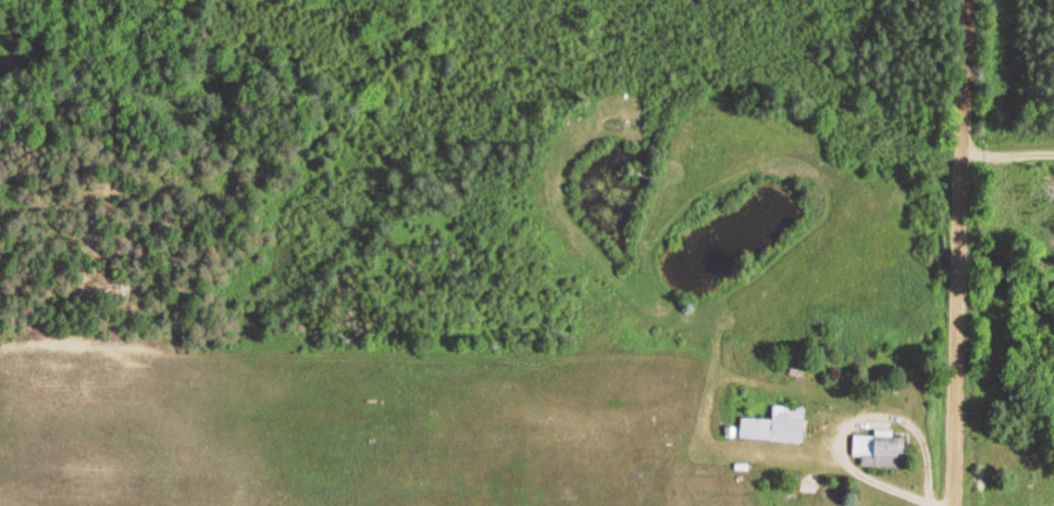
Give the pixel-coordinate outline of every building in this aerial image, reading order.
[(808,407),(776,406),(776,420),(745,418),(744,440),(807,443),(808,407)] [(855,457),(864,458),(864,468),(905,469),(906,438),(895,437),(895,431),(879,431),(878,436),(856,436),(855,457)]
